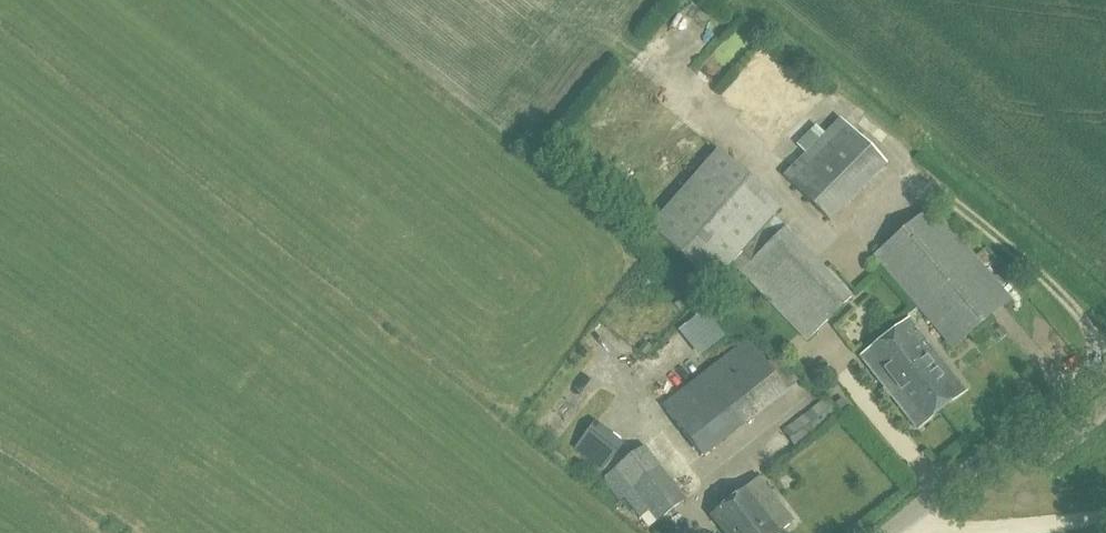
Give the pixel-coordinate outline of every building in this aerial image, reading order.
[(831,221),(887,163),(842,115),(783,174),(831,221)] [(714,281),(782,205),(718,149),(651,226),(714,281)] [(953,347),(1012,298),(932,203),(872,254),(953,347)] [(806,338),(853,295),(786,225),(741,270),(806,339),(806,338)] [(904,322),(889,335),(946,404),(967,386),(933,345),(927,350),(904,322)] [(925,421),(946,404),(889,335),(865,355),(911,411),(915,408),(925,421)] [(786,389),(770,368),(746,337),(662,403),(703,457),(788,391),(786,389)] [(776,357),(767,364),(786,389),(797,381),(776,357)] [(839,414),(823,395),(781,430),(796,449),(839,414)] [(686,497),(644,442),(603,475),(621,498),(625,496),(638,515),(648,510),(657,521),(686,497)] [(793,520),(759,477),(711,514),(726,532),(781,532),(783,531),(781,529),(793,520)]
